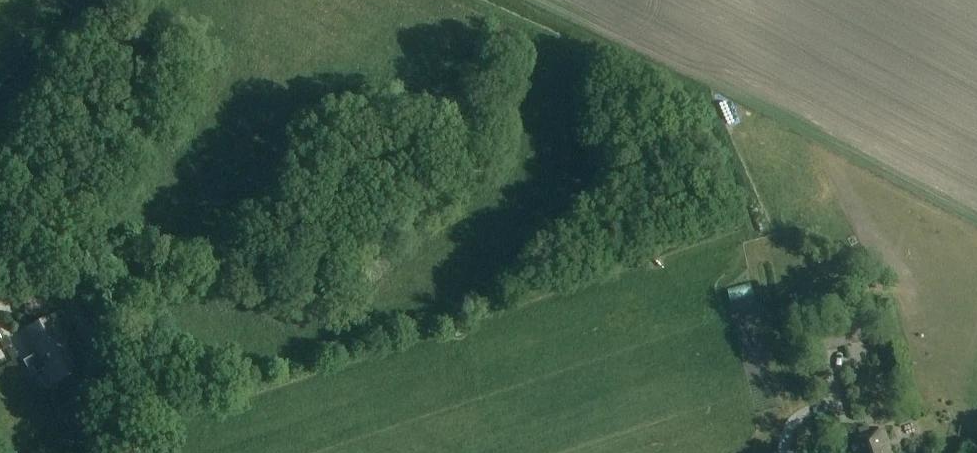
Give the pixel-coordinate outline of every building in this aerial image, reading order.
[(24,332),(53,387),(78,373),(62,343),(67,341),(53,315),(24,332)] [(858,430),(862,439),(871,436),(868,427),(858,430)] [(885,432),(871,436),(862,439),(852,443),(856,452),(892,452),(885,432)]
